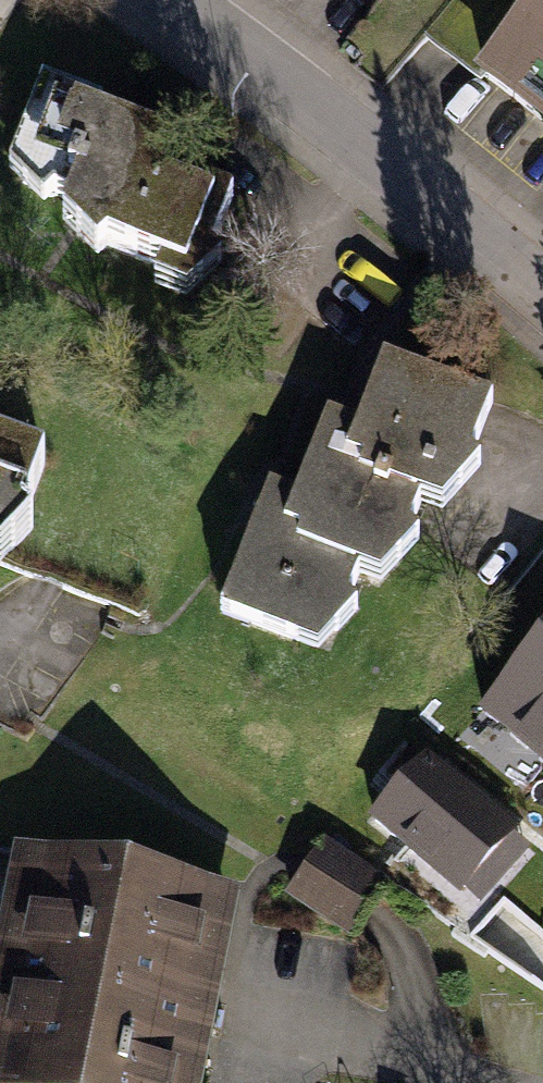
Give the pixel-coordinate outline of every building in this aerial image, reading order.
[(389,12),(399,0),(374,0),(389,12)] [(477,83),(542,137),(542,3),(477,83)] [(78,203),(69,229),(102,265),(113,253),(164,273),(159,286),(193,298),(226,263),(219,248),(236,201),(192,181),(199,163),(139,139),(99,123),(106,102),(45,79),(15,165),(49,205),(58,195),(78,203)] [(260,522),(223,618),(320,657),(362,612),(352,603),(361,582),(383,592),(420,546),(412,534),(421,511),(446,520),(483,478),(476,467),(497,413),(383,368),(362,431),(340,423),(329,419),(298,502),(271,491),(260,522)] [(2,568),(34,527),(24,518),(47,465),(0,449),(0,567),(2,568)] [(481,724),(542,778),(542,652),(481,724)] [(431,760),(369,829),(461,907),(469,898),(483,911),(530,854),(518,843),(523,838),(444,770),(431,760)] [(326,844),(285,902),(353,949),(394,891),(326,844)] [(15,859),(0,934),(0,999),(4,1000),(0,1022),(0,1082),(205,1082),(219,1010),(240,904),(15,859)]
